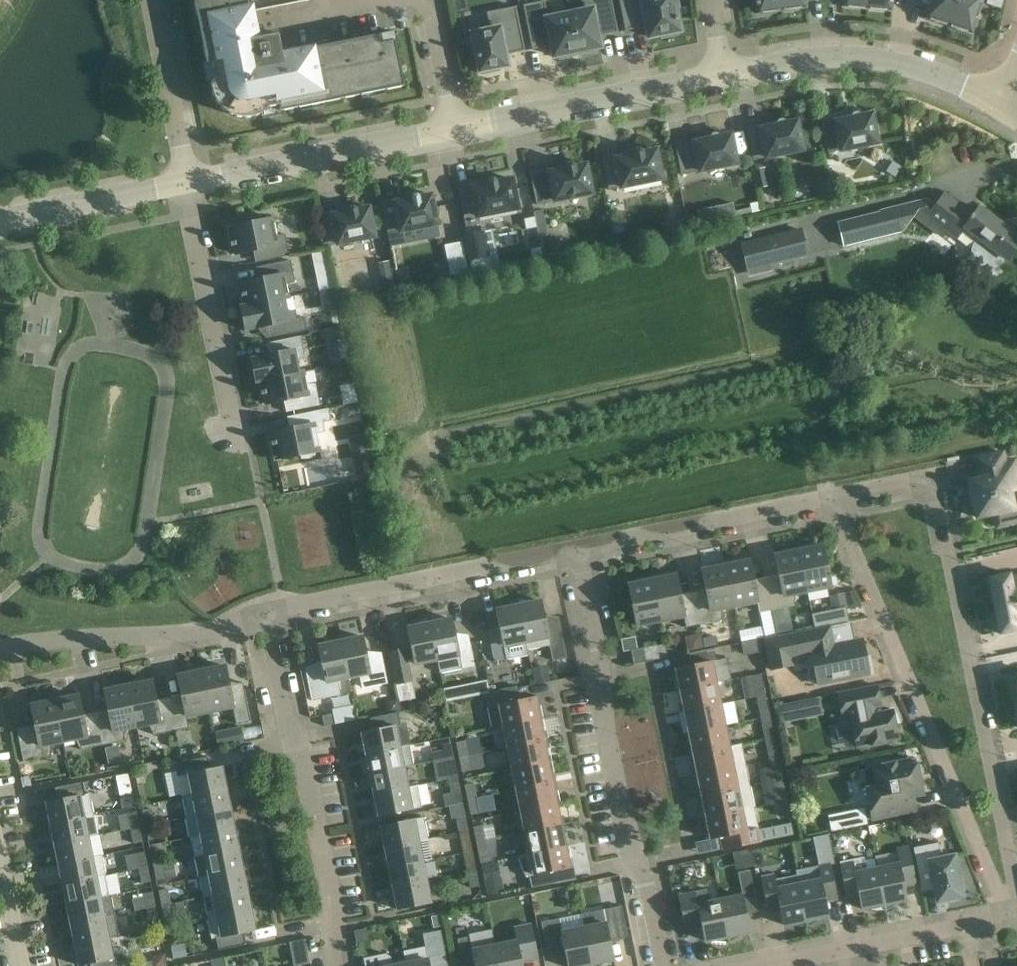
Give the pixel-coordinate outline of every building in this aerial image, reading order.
[(197,18),(203,17),(208,41),(202,42),(206,63),(208,63),(208,61),(212,61),(214,70),(213,73),(212,76),(211,80),(211,83),(211,86),(212,89),(212,92),(213,96),(215,99),(216,101),(218,104),(220,106),(222,109),(225,111),(228,113),(230,114),(233,115),(237,116),(240,117),(243,117),(246,117),(249,117),(253,116),(256,116),(259,114),(262,113),(264,111),(267,109),(269,107),(278,105),(280,109),(279,110),(279,111),(300,107),(299,101),(322,96),(324,102),(361,95),(360,89),(384,84),(385,90),(404,86),(394,32),(393,31),(388,32),(388,34),(393,33),(394,40),(284,62),(282,55),(287,54),(287,53),(283,53),(278,33),(258,37),(257,33),(256,33),(257,38),(250,39),(242,0),(194,0),(197,18)] [(569,13),(548,18),(544,0),(523,5),(532,49),(551,46),(554,56),(558,55),(559,59),(578,55),(569,13)] [(569,13),(578,55),(597,51),(596,48),(600,47),(598,36),(618,32),(611,0),(581,0),(583,11),(569,13)] [(625,31),(639,28),(638,25),(646,23),(649,37),(660,35),(661,39),(678,35),(677,31),(680,31),(675,8),(679,7),(678,0),(619,0),(625,31)] [(782,10),(780,0),(755,0),(757,14),(782,10)] [(806,7),(805,0),(780,0),(782,10),(806,7)] [(868,0),(843,0),(842,6),(867,9),(868,0)] [(867,9),(891,11),(892,0),(868,0),(867,9)] [(926,17),(940,22),(949,25),(957,0),(931,0),(926,17)] [(948,29),(956,31),(957,27),(972,32),(982,0),(957,0),(949,25),(948,29)] [(473,36),(469,37),(472,51),(476,50),(480,71),(481,70),(483,74),(499,71),(499,67),(507,65),(505,55),(525,51),(516,6),(486,12),(490,29),(472,33),(473,36)] [(821,119),(825,139),(828,153),(878,143),(876,133),(872,113),(861,115),(860,114),(857,112),(853,113),(851,116),(851,118),(847,118),(842,115),(821,119)] [(767,122),(746,126),(753,160),(803,150),(801,140),(797,120),(786,122),(786,121),(782,119),(779,120),(776,123),(777,125),(773,126),(767,122)] [(737,163),(735,154),(731,134),(720,136),(719,135),(716,133),(712,133),(710,137),(710,138),(706,139),(701,136),(674,141),(678,161),(681,175),(737,163)] [(643,152),(643,151),(640,148),(636,149),(633,153),(634,154),(630,155),(624,151),(602,156),(608,190),(662,179),(656,149),(643,152)] [(529,171),(533,190),(536,204),(592,193),(586,164),(575,166),(575,165),(571,162),(567,163),(565,166),(566,168),(562,169),(556,165),(529,171)] [(751,170),(755,189),(771,186),(767,167),(751,170)] [(457,185),(461,205),(466,227),(480,224),(478,216),(518,208),(512,179),(497,182),(497,180),(493,178),(490,179),(487,182),(488,184),(484,185),(478,181),(457,185)] [(417,193),(412,194),(411,197),(411,199),(407,200),(402,196),(381,200),(388,234),(437,224),(431,194),(420,197),(419,195),(417,193)] [(838,222),(844,246),(901,231),(914,215),(942,236),(946,231),(957,239),(962,233),(974,243),(972,246),(971,250),(971,255),(973,260),(975,264),(977,266),(980,268),(984,270),(989,270),(994,270),(997,269),(1000,267),(1004,262),(1007,259),(1016,246),(1016,228),(1011,224),(1008,229),(979,207),(973,215),(944,194),(935,206),(926,199),(880,210),(880,212),(838,222)] [(697,210),(699,223),(700,225),(736,217),(733,203),(697,210)] [(318,213),(322,232),(325,246),(375,236),(373,227),(369,207),(357,209),(357,208),(354,206),(350,206),(348,210),(348,212),(344,212),(339,209),(318,213)] [(543,210),(533,212),(538,233),(547,231),(543,210)] [(672,221),(674,228),(674,229),(687,226),(685,213),(677,215),(672,221)] [(262,261),(282,257),(289,255),(289,253),(285,234),(276,235),(273,218),(268,219),(267,216),(261,215),(252,218),(252,222),(230,227),(233,241),(230,242),(231,246),(233,245),(235,254),(260,249),(262,261)] [(463,234),(469,261),(491,257),(485,229),(463,234)] [(742,244),(748,269),(807,255),(800,229),(742,244)] [(290,260),(283,262),(263,266),(265,277),(241,282),(243,292),(240,292),(241,297),(244,296),(246,305),(241,306),(289,297),(286,284),(295,282),(290,260)] [(295,310),(286,310),(284,299),(289,298),(289,297),(241,306),(245,330),(270,325),(272,337),(307,330),(304,317),(297,318),(295,310)] [(329,328),(332,342),(345,339),(342,326),(329,328)] [(300,336),(293,337),(273,341),(276,353),(251,358),(256,382),(261,381),(261,380),(299,373),(299,372),(296,360),(305,358),(300,336)] [(263,390),(260,390),(261,395),(264,394),(265,404),(290,399),(292,411),(320,405),(315,384),(306,385),(304,371),(299,372),(299,373),(261,380),(261,381),(263,390)] [(341,409),(345,420),(361,414),(357,404),(341,409)] [(293,415),(296,427),(271,432),(273,441),(270,441),(271,445),(274,445),(277,459),(320,451),(316,434),(325,431),(323,422),(331,421),(328,408),(293,415)] [(997,527),(1016,523),(1016,522),(1011,491),(1016,490),(1016,468),(1015,459),(1005,461),(1003,452),(975,457),(979,477),(969,479),(977,517),(994,514),(997,527)] [(369,463),(354,466),(356,476),(372,473),(369,463)] [(798,547),(807,591),(831,586),(823,546),(814,547),(814,543),(798,547)] [(768,585),(773,610),(794,605),(795,593),(807,591),(798,547),(782,550),(783,554),(775,555),(780,583),(768,585)] [(725,561),(734,605),(757,601),(759,612),(773,610),(768,585),(755,588),(750,560),(741,562),(740,558),(725,561)] [(734,605),(725,561),(709,564),(710,568),(701,570),(707,597),(694,600),(699,624),(721,620),(722,608),(734,605)] [(652,576),(660,620),(683,615),(686,627),(699,624),(694,600),(682,602),(677,575),(668,577),(667,573),(652,576)] [(989,578),(994,605),(1016,601),(1016,576),(1010,578),(1009,573),(989,578)] [(628,585),(636,625),(660,620),(652,576),(636,579),(637,583),(628,585)] [(854,590),(829,596),(832,609),(860,604),(854,590)] [(488,633),(492,652),(494,662),(506,659),(528,655),(527,650),(525,641),(526,641),(517,598),(516,598),(517,599),(496,610),(500,630),(488,633)] [(559,618),(546,621),(542,601),(518,599),(518,598),(517,598),(526,641),(525,641),(527,650),(549,645),(552,661),(566,658),(559,618)] [(994,605),(1000,633),(1016,630),(1016,601),(994,605)] [(811,614),(814,628),(849,621),(846,607),(811,614)] [(790,615),(776,618),(779,630),(792,628),(790,615)] [(414,663),(437,659),(428,616),(427,616),(428,617),(407,628),(414,663)] [(428,616),(437,659),(439,673),(474,666),(468,637),(457,639),(453,619),(429,617),(429,616),(428,616)] [(814,667),(817,685),(873,674),(869,656),(866,656),(862,639),(834,644),(830,626),(764,639),(770,669),(793,665),(792,658),(808,654),(810,668),(814,667)] [(701,633),(685,637),(688,652),(704,649),(701,633)] [(348,677),(339,634),(338,634),(339,636),(318,646),(322,668),(307,671),(306,669),(305,669),(312,702),(341,696),(337,679),(348,677)] [(339,634),(348,677),(359,674),(362,688),(387,683),(381,654),(367,656),(364,637),(340,635),(340,634),(339,634)] [(760,639),(741,642),(744,655),(762,652),(760,639)] [(643,662),(654,660),(668,657),(665,643),(640,648),(643,662)] [(680,690),(716,683),(711,661),(716,660),(713,648),(708,649),(689,653),(691,665),(672,669),(672,670),(676,669),(680,690)] [(389,652),(396,686),(412,682),(406,649),(389,652)] [(236,724),(250,721),(244,690),(231,693),(226,666),(217,668),(216,664),(200,667),(209,711),(232,706),(236,724)] [(535,684),(550,681),(547,665),(532,668),(535,684)] [(170,706),(175,730),(189,727),(186,716),(209,711),(200,667),(185,670),(185,674),(177,676),(183,703),(170,706)] [(1014,703),(1016,703),(1016,674),(1009,675),(1014,703)] [(153,734),(175,730),(170,706),(158,708),(152,681),(144,683),(143,679),(127,682),(136,726),(148,723),(153,734)] [(756,696),(765,694),(762,680),(753,681),(756,696)] [(477,683),(479,695),(489,693),(487,681),(477,683)] [(109,718),(97,720),(102,745),(124,740),(125,728),(136,726),(127,682),(111,685),(112,689),(104,691),(109,718)] [(684,711),(720,704),(716,683),(680,690),(684,711)] [(871,744),(871,745),(884,743),(884,741),(898,739),(895,723),(900,722),(894,709),(882,711),(880,702),(876,685),(838,693),(842,715),(850,713),(857,747),(871,744)] [(492,728),(503,726),(539,718),(535,698),(539,697),(538,696),(519,700),(517,688),(492,693),(484,694),(492,728)] [(102,745),(97,720),(85,723),(79,696),(71,697),(70,693),(54,697),(63,741),(75,738),(80,749),(102,745)] [(759,711),(768,709),(765,694),(756,696),(759,711)] [(51,743),(63,741),(54,697),(38,700),(39,704),(31,706),(36,733),(18,736),(23,761),(51,755),(51,743)] [(398,699),(386,701),(389,713),(400,711),(398,699)] [(804,701),(791,704),(794,718),(807,716),(804,701)] [(354,703),(332,707),(335,722),(357,718),(354,703)] [(686,720),(681,721),(684,733),(689,732),(724,725),(720,704),(684,711),(686,720)] [(366,754),(409,745),(411,745),(406,721),(400,722),(398,712),(390,714),(370,718),(372,730),(361,732),(366,754)] [(322,715),(324,726),(335,724),(333,713),(322,715)] [(507,747),(544,740),(539,718),(503,726),(507,747)] [(765,739),(773,737),(770,722),(762,724),(765,739)] [(215,732),(219,748),(246,741),(242,725),(215,732)] [(693,753),(729,746),(724,725),(689,732),(693,753)] [(776,752),(773,737),(765,739),(768,753),(776,752)] [(464,740),(456,742),(459,757),(467,755),(464,740)] [(512,768),(548,761),(544,740),(507,747),(512,768)] [(450,742),(442,744),(444,759),(453,757),(450,742)] [(697,775),(746,765),(742,743),(729,746),(693,753),(697,775)] [(413,765),(409,745),(366,754),(370,774),(404,767),(413,765)] [(467,755),(459,757),(462,772),(470,770),(467,755)] [(226,788),(221,766),(211,768),(208,756),(180,762),(183,774),(178,775),(182,797),(226,788)] [(453,757),(444,759),(447,773),(456,772),(453,757)] [(923,794),(921,785),(919,772),(916,757),(867,767),(864,768),(863,770),(863,773),(872,819),(916,811),(913,797),(923,794)] [(552,782),(548,761),(512,768),(516,789),(552,782)] [(773,781),(782,779),(779,764),(770,766),(773,781)] [(697,775),(702,796),(750,786),(746,765),(697,775)] [(370,774),(374,794),(407,787),(404,767),(370,774)] [(117,793),(132,792),(131,772),(116,773),(117,793)] [(21,778),(23,786),(31,784),(29,776),(21,778)] [(448,778),(449,783),(451,793),(460,792),(457,777),(448,778)] [(777,796),(785,794),(782,779),(773,781),(777,796)] [(50,824),(94,815),(90,794),(85,795),(82,782),(54,787),(57,799),(46,802),(50,824)] [(516,789),(520,810),(556,803),(552,782),(516,789)] [(464,784),(467,799),(476,797),(473,783),(464,784)] [(418,785),(407,787),(374,794),(378,816),(422,807),(418,785)] [(706,817),(755,807),(750,786),(702,796),(706,817)] [(182,797),(186,817),(230,808),(226,788),(182,797)] [(471,814),(479,812),(476,797),(467,799),(471,814)] [(520,810),(525,832),(561,824),(556,803),(520,810)] [(726,836),(728,848),(761,841),(755,807),(706,817),(710,837),(706,838),(706,839),(726,836)] [(145,825),(154,823),(151,808),(142,810),(145,825)] [(234,828),(230,808),(186,817),(190,837),(201,835),(234,828)] [(127,813),(130,828),(139,826),(136,812),(127,813)] [(94,815),(50,824),(54,844),(88,837),(98,835),(94,815)] [(465,816),(456,817),(459,832),(468,830),(465,816)] [(418,841),(428,839),(424,818),(414,820),(414,819),(380,826),(385,847),(418,841)] [(145,825),(148,840),(157,838),(154,823),(145,825)] [(561,824),(525,832),(529,853),(565,845),(561,824)] [(473,827),(476,841),(485,840),(481,825),(473,827)] [(139,826),(130,828),(133,843),(142,841),(139,826)] [(238,848),(234,828),(201,835),(205,855),(238,848)] [(860,829),(858,836),(865,839),(868,831),(860,829)] [(459,832),(462,847),(471,845),(468,830),(459,832)] [(828,834),(812,837),(815,849),(830,846),(828,834)] [(88,837),(54,844),(59,864),(92,857),(88,837)] [(476,841),(479,856),(488,854),(485,840),(476,841)] [(422,861),(418,841),(385,847),(389,867),(422,861)] [(935,889),(937,898),(937,901),(949,899),(949,901),(960,899),(959,897),(962,896),(961,892),(964,891),(961,875),(958,875),(954,855),(941,858),(938,842),(913,847),(922,891),(935,889)] [(529,853),(517,855),(525,876),(529,875),(531,888),(556,883),(554,870),(573,867),(573,865),(569,866),(565,845),(529,853)] [(150,850),(153,865),(162,863),(159,848),(150,850)] [(238,848),(205,855),(195,857),(199,877),(242,868),(238,848)] [(915,877),(910,852),(909,848),(897,850),(899,864),(877,868),(885,911),(886,911),(886,910),(907,899),(903,880),(915,877)] [(147,866),(144,851),(136,853),(139,868),(147,866)] [(102,855),(92,857),(59,864),(63,884),(104,875),(106,875),(102,855)] [(473,856),(464,858),(467,872),(476,871),(473,856)] [(865,862),(864,857),(839,862),(841,871),(845,891),(857,888),(861,908),(884,910),(885,911),(877,868),(875,860),(865,862)] [(426,881),(422,861),(389,867),(393,887),(426,881)] [(486,885),(502,882),(497,862),(481,865),(486,885)] [(162,863),(153,865),(156,880),(165,878),(162,863)] [(807,868),(796,870),(797,875),(798,884),(807,927),(808,927),(808,926),(828,915),(826,902),(825,896),(836,894),(830,863),(818,866),(807,868)] [(142,883),(151,881),(147,866),(139,868),(142,883)] [(242,868),(199,877),(203,896),(212,894),(213,895),(246,888),(242,868)] [(738,872),(742,892),(754,889),(750,869),(738,872)] [(470,887),(479,885),(476,871),(467,872),(470,887)] [(104,875),(63,884),(67,904),(108,895),(104,875)] [(767,906),(778,904),(783,924),(806,926),(806,927),(807,927),(798,884),(788,886),(786,877),(774,879),(774,875),(761,877),(767,906)] [(397,909),(431,903),(426,881),(393,887),(397,909)] [(159,890),(162,905),(170,903),(167,888),(159,890)] [(250,908),(246,888),(213,895),(212,894),(203,896),(207,917),(250,908)] [(729,943),(720,900),(709,902),(707,888),(702,889),(678,894),(684,925),(700,921),(704,940),(728,942),(728,943),(729,943)] [(144,893),(147,908),(156,906),(153,891),(144,893)] [(108,895),(67,904),(71,924),(115,915),(111,894),(108,895)] [(743,896),(720,900),(729,943),(729,941),(750,931),(743,896)] [(170,903),(162,905),(165,920),(173,918),(170,903)] [(156,906),(147,908),(150,923),(159,921),(156,906)] [(592,965),(598,965),(614,958),(610,940),(628,936),(621,906),(603,909),(581,914),(584,928),(592,965)] [(244,932),(255,930),(250,908),(207,917),(211,937),(215,936),(218,950),(246,944),(244,932)] [(115,915),(71,924),(75,943),(108,937),(108,938),(119,936),(115,915)] [(584,928),(562,932),(559,918),(541,922),(543,931),(547,951),(564,947),(568,965),(592,965),(584,928)] [(499,965),(523,965),(521,958),(537,954),(531,924),(513,927),(516,941),(495,946),(499,965)] [(457,938),(463,965),(473,965),(475,965),(499,965),(495,946),(491,929),(468,933),(469,936),(457,938)] [(441,930),(422,935),(425,947),(403,952),(405,958),(406,965),(444,965),(448,965),(441,930)] [(79,965),(90,963),(91,965),(120,965),(118,956),(112,957),(108,938),(108,937),(75,943),(79,965)] [(170,946),(173,959),(187,956),(184,943),(170,946)] [(405,958),(392,961),(391,957),(385,953),(363,958),(365,965),(406,965),(405,958)] [(212,965),(218,965),(224,965),(222,957),(211,960),(212,965)]
